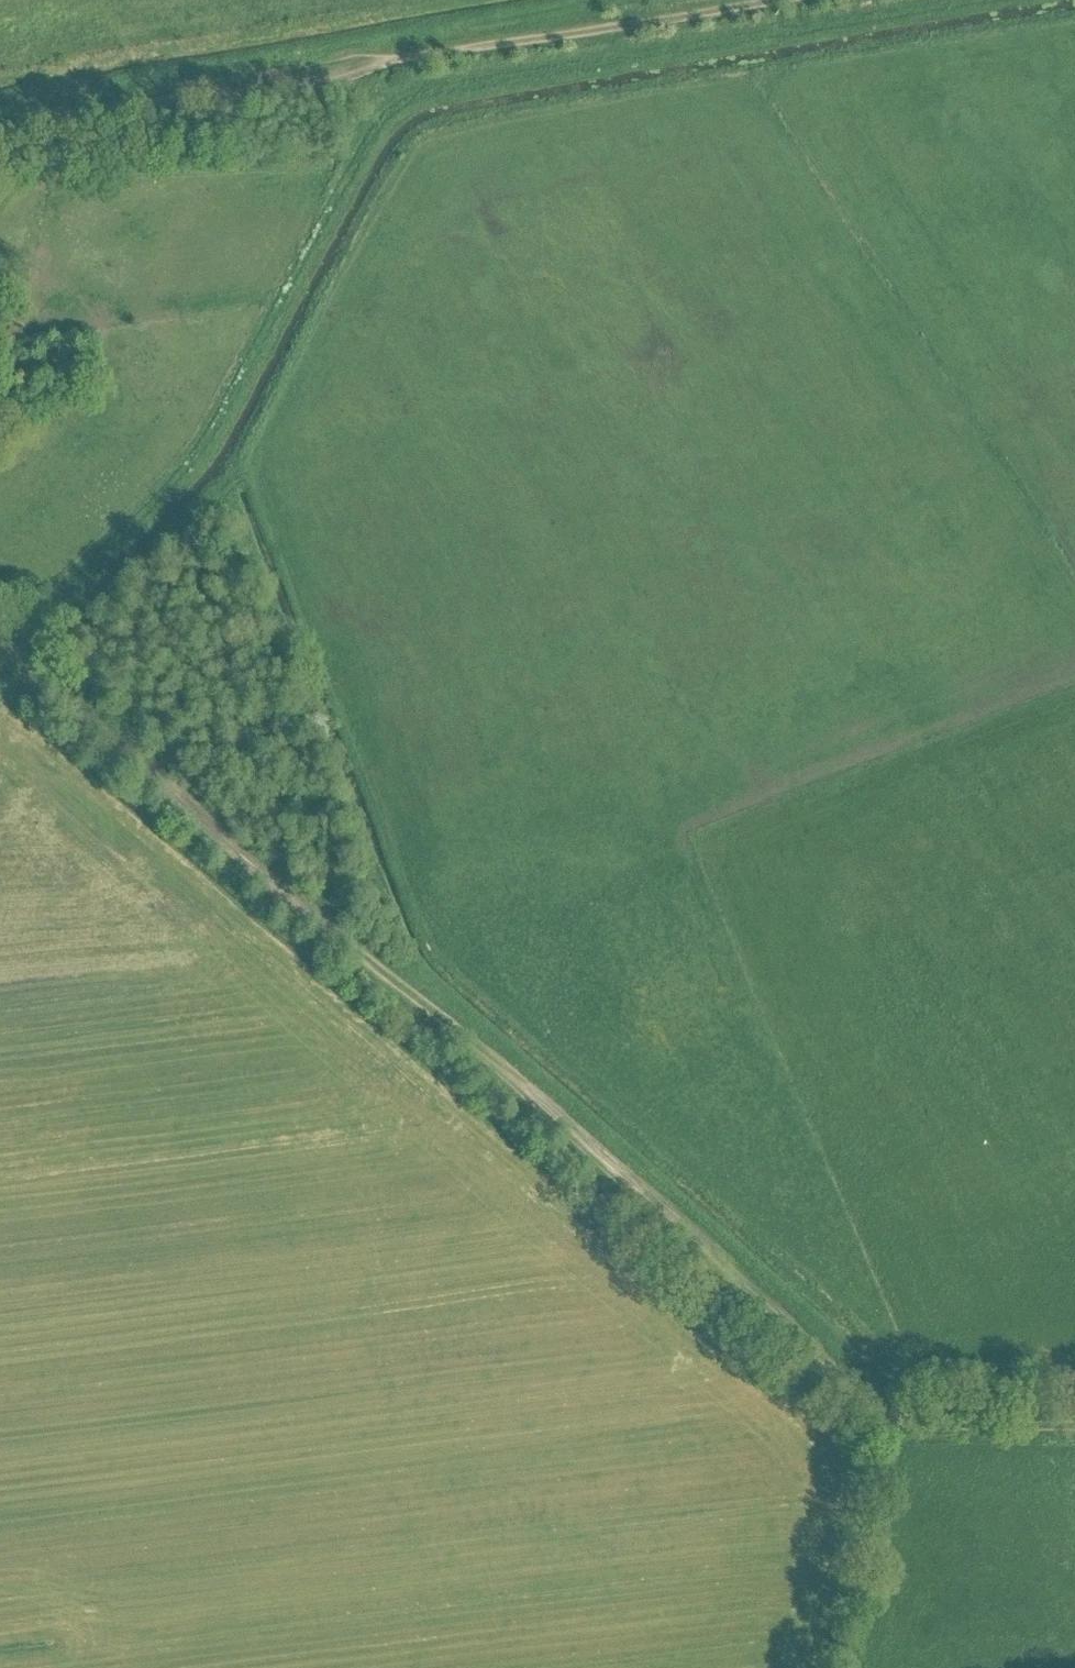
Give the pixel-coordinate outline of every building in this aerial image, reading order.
[(5,434),(14,410),(0,405),(0,432),(5,434)]
